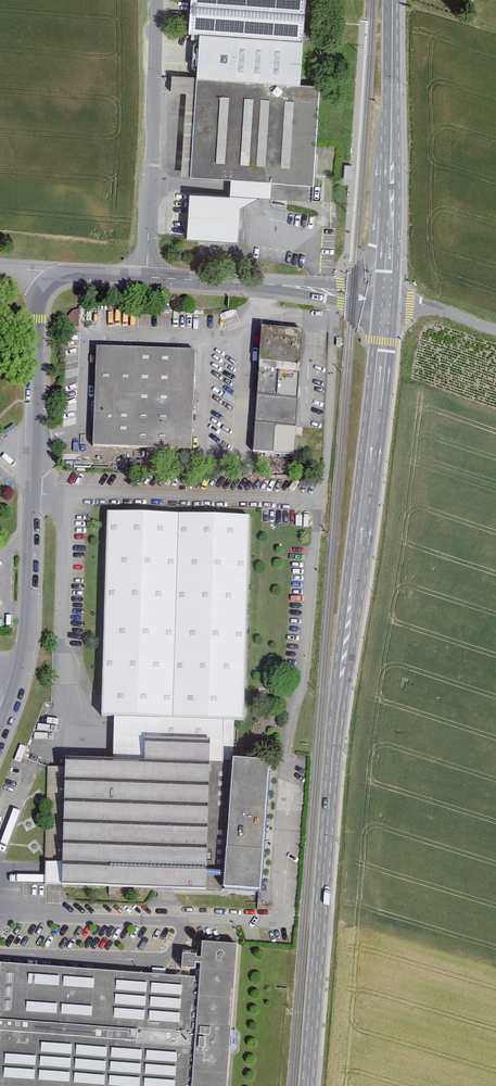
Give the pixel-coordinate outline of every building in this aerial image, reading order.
[(305,83),(310,0),(194,0),(192,34),(204,35),(201,74),(305,83)] [(322,85),(305,83),(201,74),(190,237),(243,241),(245,207),(264,196),(314,200),(322,85)] [(306,330),(266,328),(258,450),(298,453),(306,330)] [(198,350),(101,348),(99,446),(196,447),(198,350)] [(114,716),(114,759),(148,760),(149,735),(213,736),(212,760),(233,760),(235,720),(247,720),(252,517),(111,513),(105,716),(114,716)] [(213,736),(149,735),(148,760),(114,759),(68,758),(65,883),(210,886),(212,760),(213,736)] [(270,763),(233,760),(223,890),(260,893),(270,763)] [(237,947),(202,945),(202,961),(196,961),(197,949),(183,948),(182,971),(196,972),(196,966),(201,966),(200,980),(0,964),(0,1085),(228,1085),(237,947)]
